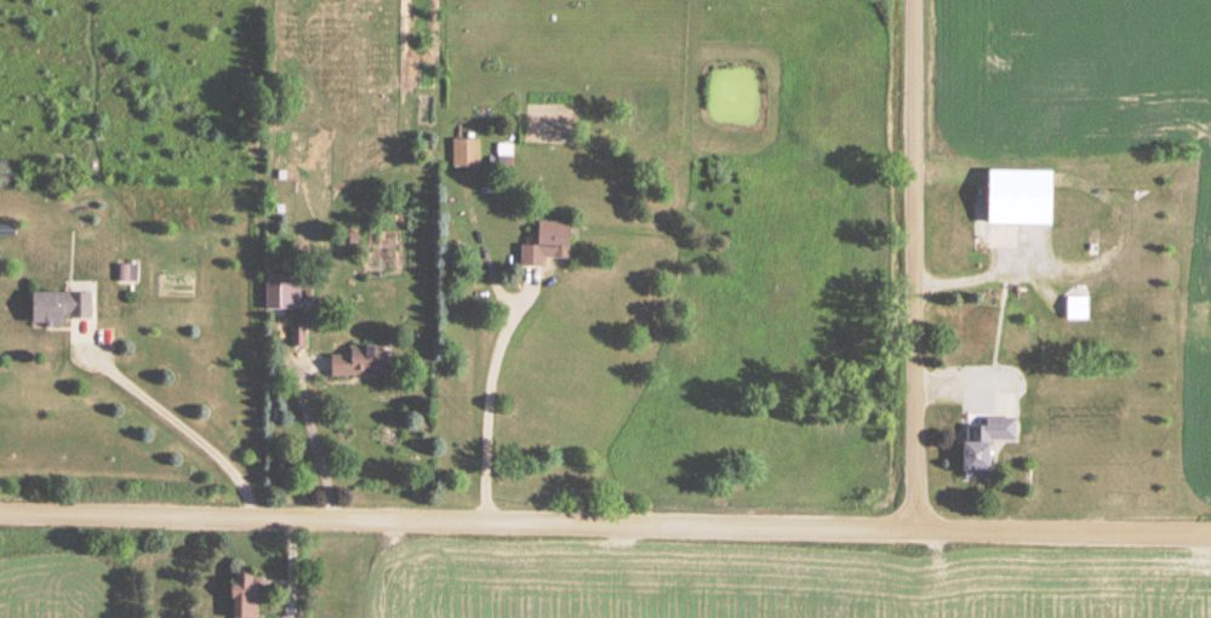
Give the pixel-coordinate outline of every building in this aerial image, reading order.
[(480,168),(479,140),(452,140),(453,168),(480,168)] [(992,225),(1055,225),(1055,172),(992,172),(992,225)] [(545,259),(571,259),(571,223),(539,223),(539,245),(521,245),(521,268),(545,268),(545,259)] [(301,276),(267,276),(267,310),(301,310),(301,276)] [(66,327),(66,320),(93,320),(93,294),(33,294),(33,327),(66,327)] [(1067,299),(1067,320),(1115,320),(1115,299),(1067,299)] [(332,376),(388,376),(388,346),(332,346),(332,376)] [(993,440),(1017,441),(1017,420),(967,419),(966,478),(992,478),(993,440)] [(231,617),(260,617),(259,575),(230,575),(231,617)]
